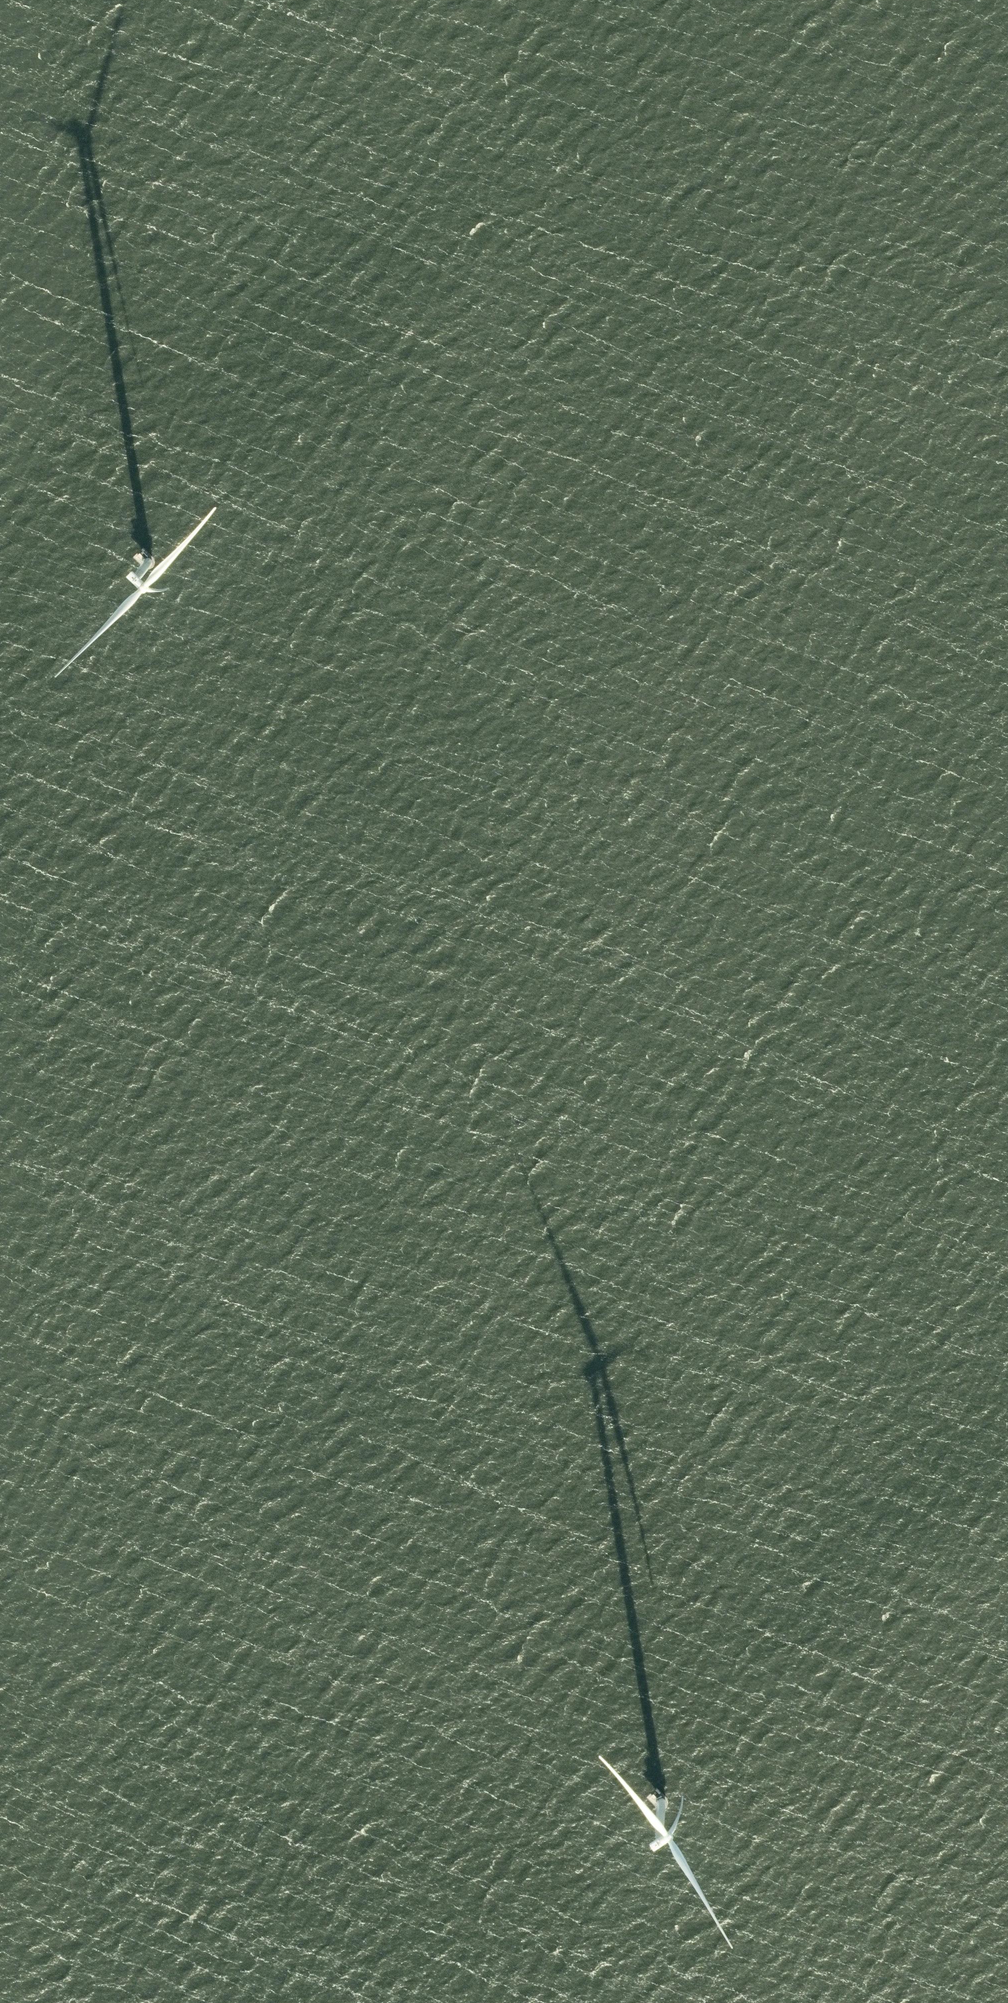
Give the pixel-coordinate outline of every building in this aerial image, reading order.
[(149,557),(149,558),(149,560),(149,561),(150,562),(151,563),(152,563),(154,563),(155,563),(156,562),(157,561),(157,560),(157,558),(157,557),(156,556),(155,555),(153,555),(152,555),(151,555),(150,556),(149,557)] [(661,1797),(661,1799),(662,1800),(663,1801),(665,1801),(667,1801),(668,1800),(669,1800),(669,1799),(669,1796),(669,1795),(668,1794),(667,1793),(666,1793),(665,1792),(663,1793),(662,1794),(661,1795),(661,1797)]
